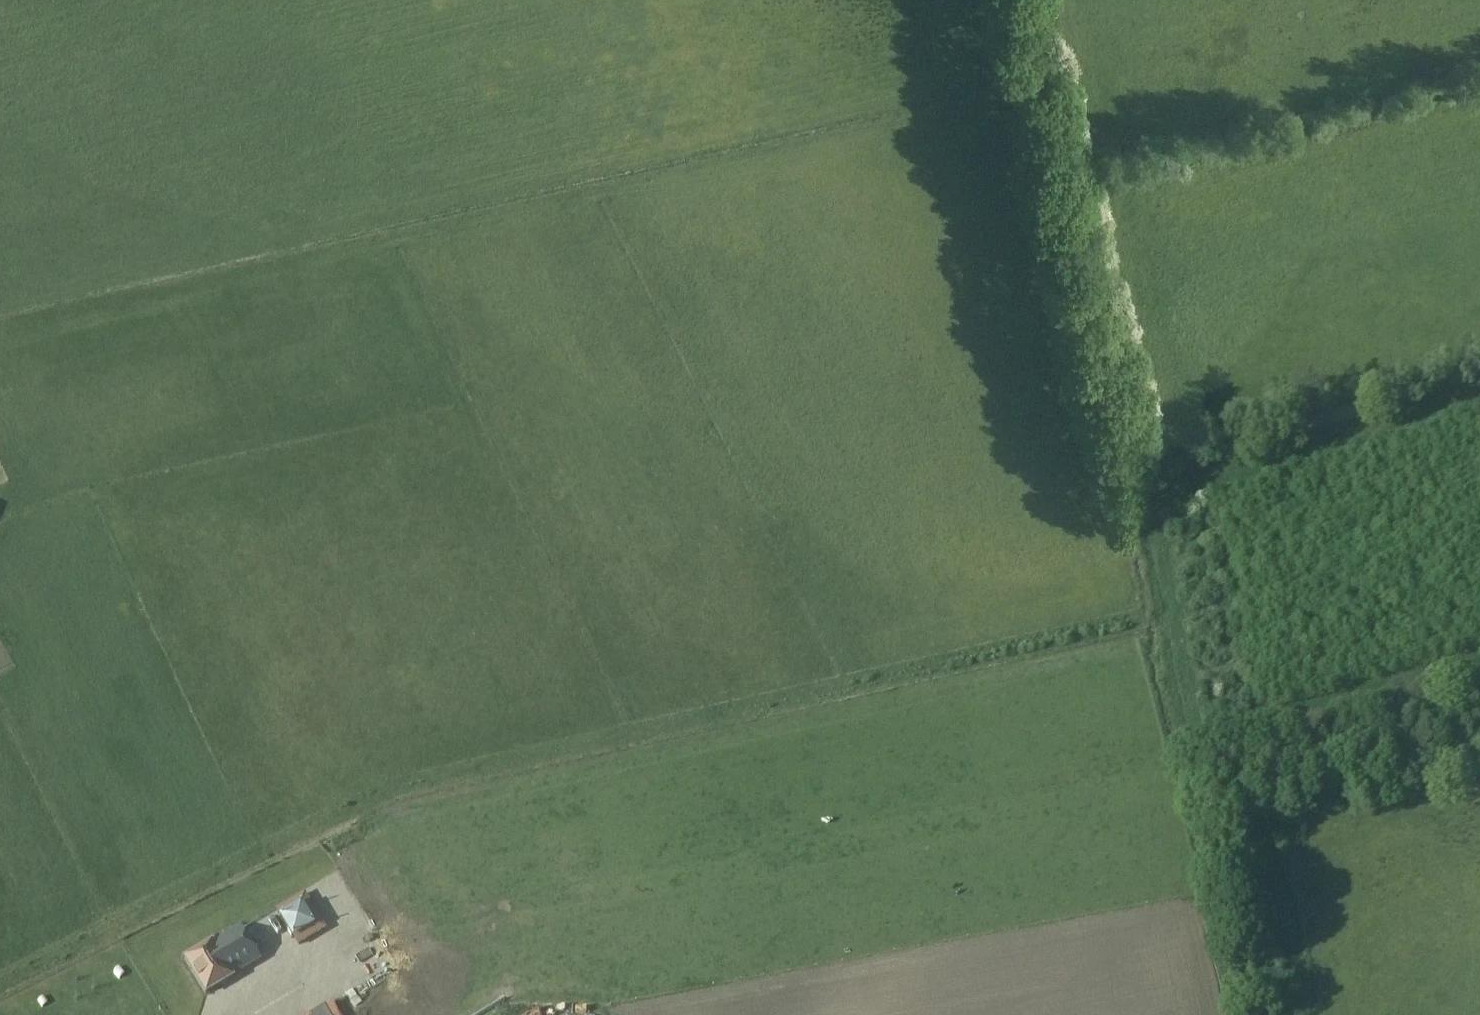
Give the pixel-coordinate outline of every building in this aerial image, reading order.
[(293,938),(297,945),(325,929),(304,894),(277,910),(281,917),(279,918),(292,939),(293,938)] [(211,943),(183,960),(204,995),(221,986),(233,978),(232,977),(230,973),(257,957),(242,932),(214,948),(211,943)]
